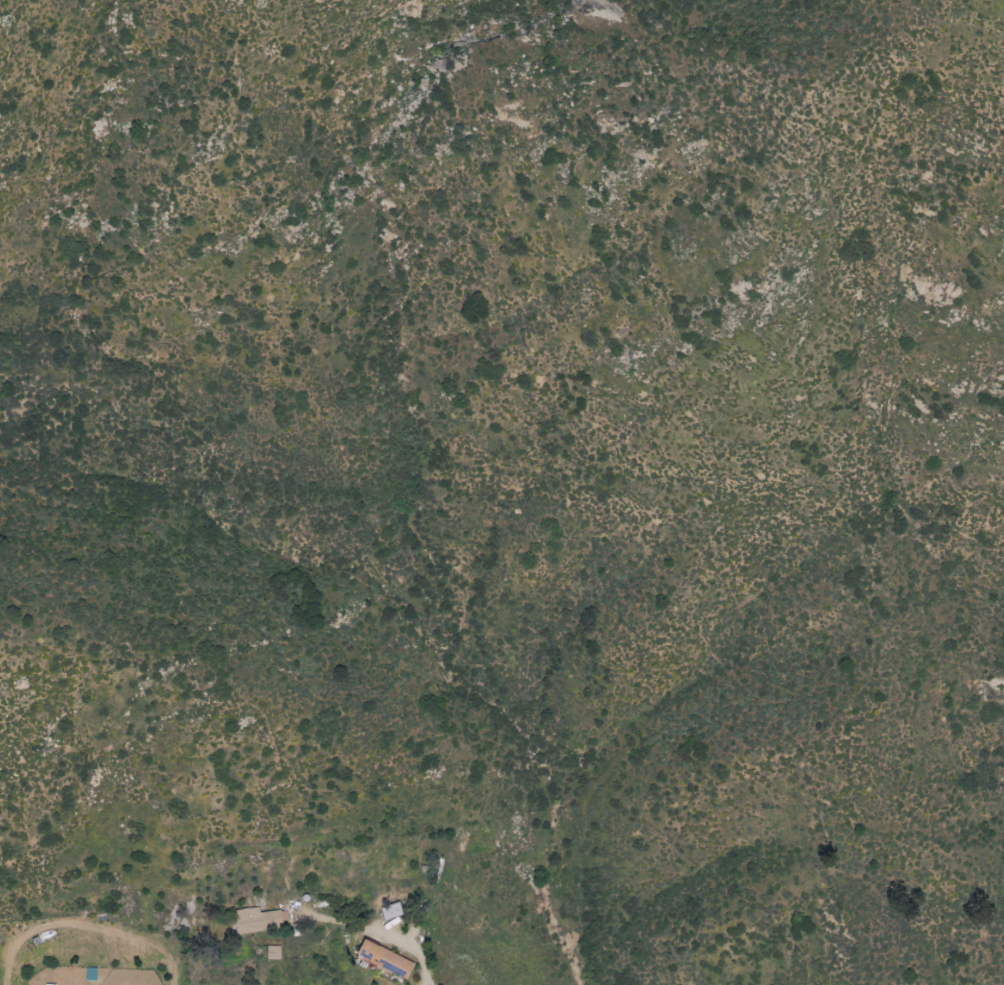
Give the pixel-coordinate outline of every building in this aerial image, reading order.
[(380,909),(384,922),(402,915),(398,902),(380,909)] [(413,964),(363,940),(355,957),(405,981),(413,964)]
